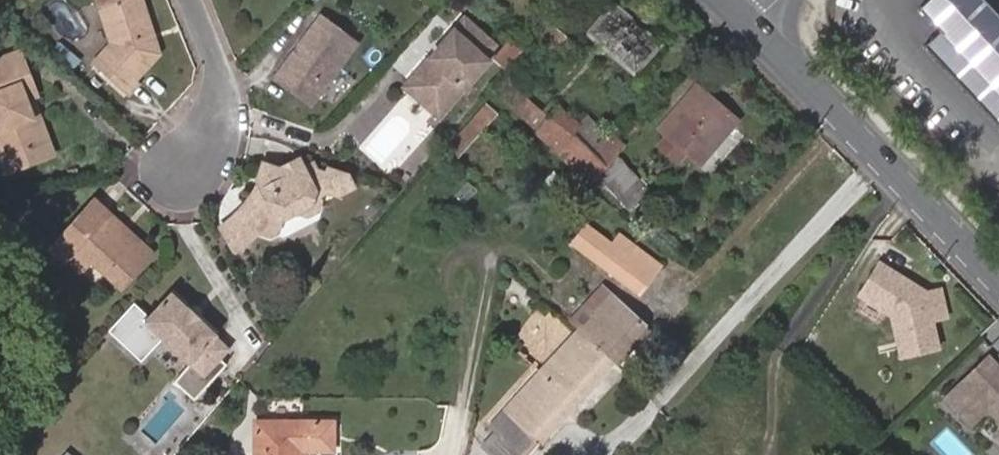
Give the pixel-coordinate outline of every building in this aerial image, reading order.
[(148,34),(138,0),(92,0),(95,8),(108,44),(92,63),(127,95),(139,81),(135,78),(155,55),(153,47),(151,48),(147,45),(143,35),(148,34)] [(983,0),(931,0),(920,11),(998,96),(998,17),(983,0)] [(660,44),(613,4),(587,33),(634,74),(660,44)] [(322,18),(299,49),(304,48),(315,33),(323,39),(333,26),(322,18)] [(463,20),(412,78),(446,108),(487,62),(483,58),(493,46),(463,20)] [(358,44),(333,26),(323,39),(315,33),(304,48),(299,49),(293,58),(294,63),(280,81),(313,105),(358,44)] [(571,43),(556,29),(541,46),(556,59),(571,43)] [(153,47),(148,34),(143,35),(147,45),(151,48),(153,47)] [(37,146),(26,118),(29,117),(16,84),(28,80),(17,52),(0,59),(0,160),(37,146)] [(293,58),(277,79),(280,81),(294,63),(293,58)] [(617,154),(625,145),(602,125),(601,126),(591,137),(578,124),(557,106),(548,116),(517,89),(504,77),(491,91),(589,185),(596,178),(617,154)] [(412,78),(404,88),(438,118),(446,108),(412,78)] [(0,160),(0,162),(4,172),(51,154),(29,96),(33,94),(28,80),(16,84),(29,117),(26,118),(37,146),(0,160)] [(523,82),(517,89),(548,116),(557,106),(535,87),(532,90),(523,82)] [(697,85),(658,129),(666,137),(697,101),(717,118),(725,110),(697,85)] [(697,101),(666,137),(685,153),(700,166),(738,121),(725,110),(717,118),(697,101)] [(497,114),(486,104),(446,149),(458,159),(497,114)] [(587,114),(578,124),(591,137),(601,126),(587,114)] [(685,153),(666,137),(658,145),(677,162),(685,153)] [(264,228),(263,229),(272,234),(280,231),(284,220),(299,210),(310,216),(321,208),(324,200),(321,197),(331,190),(343,195),(356,187),(350,174),(332,168),(329,173),(319,169),(316,163),(306,168),(299,157),(278,166),(264,161),(251,203),(260,207),(256,217),(264,228)] [(640,181),(618,159),(598,180),(628,210),(647,192),(638,183),(640,181)] [(570,186),(554,171),(545,181),(562,196),(570,186)] [(640,181),(638,183),(647,192),(648,190),(640,181)] [(127,229),(130,225),(98,196),(57,242),(71,256),(73,254),(83,243),(96,255),(127,283),(158,250),(153,246),(136,230),(132,234),(127,229)] [(260,207),(251,203),(249,207),(256,217),(260,207)] [(668,220),(646,203),(636,217),(656,236),(668,220)] [(256,237),(263,229),(264,228),(256,217),(249,207),(222,227),(237,251),(256,237)] [(136,230),(130,225),(127,229),(132,234),(136,230)] [(572,243),(638,293),(659,265),(619,235),(612,245),(585,226),(572,243)] [(83,243),(73,254),(86,266),(96,255),(83,243)] [(901,278),(878,264),(859,296),(891,316),(901,357),(938,349),(931,321),(946,318),(940,290),(927,294),(915,286),(910,290),(900,283),(901,278)] [(915,286),(901,278),(900,283),(910,290),(915,286)] [(577,329),(612,363),(646,326),(602,286),(569,322),(577,329)] [(217,337),(202,321),(202,320),(192,310),(191,310),(173,293),(150,318),(135,304),(110,332),(144,363),(164,340),(190,364),(173,382),(194,401),(226,365),(220,359),(229,350),(217,338),(217,337)] [(612,363),(577,329),(490,425),(495,430),(481,445),(492,454),(521,454),(535,440),(540,444),(575,407),(574,405),(612,363)] [(989,357),(945,399),(969,425),(986,408),(998,421),(998,368),(989,357)] [(257,423),(256,454),(301,454),(301,451),(333,451),(333,423),(257,423)]
